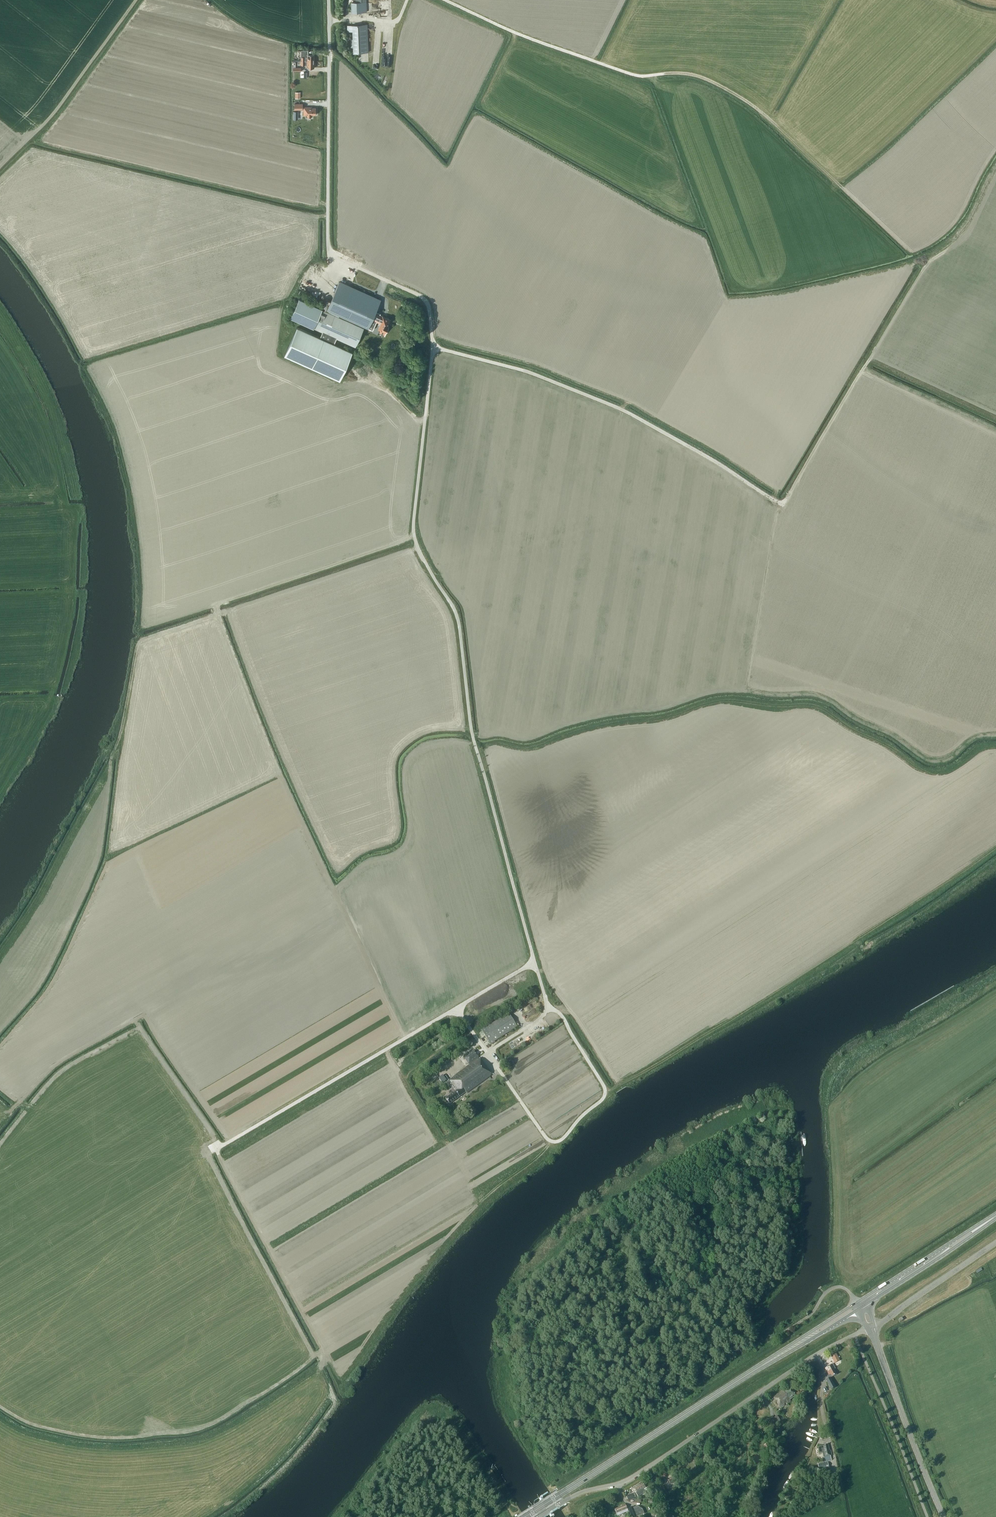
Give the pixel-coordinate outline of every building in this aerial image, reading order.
[(356,2),(351,2),(351,12),(367,12),(366,0),(356,0),(356,2)] [(351,31),(353,52),(368,52),(366,24),(346,25),(346,31),(351,31)] [(310,107),(304,106),(302,106),(302,103),(294,103),(294,109),(302,109),(304,109),(303,115),(307,115),(307,116),(311,116),(311,114),(316,114),(316,108),(310,107)] [(354,345),(363,327),(339,316),(339,314),(374,330),(377,322),(379,323),(378,324),(380,325),(378,328),(381,329),(380,332),(384,334),(388,326),(387,325),(390,319),(380,315),(381,311),(377,309),(378,307),(371,303),(374,297),(339,281),(327,309),(328,309),(327,311),(322,308),(299,297),(290,316),(313,327),(321,330),(318,338),(295,328),(282,356),(337,381),(350,353),(332,344),(335,337),(354,345)] [(509,1014),(486,1027),(482,1030),(491,1045),(495,1042),(495,1041),(517,1027),(509,1014)] [(464,1057),(469,1064),(478,1058),(473,1051),(464,1057)] [(453,1074),(459,1069),(454,1063),(440,1073),(445,1080),(451,1075),(453,1078),(449,1081),(454,1088),(456,1086),(458,1089),(445,1099),(449,1104),(466,1092),(467,1093),(491,1074),(479,1058),(455,1076),(453,1074)] [(840,1361),(835,1352),(831,1354),(836,1363),(840,1361)] [(837,1375),(834,1369),(835,1369),(833,1364),(825,1368),(829,1375),(831,1378),(837,1375)] [(826,1380),(831,1390),(835,1387),(831,1378),(829,1375),(827,1376),(829,1379),(826,1380)] [(773,1397),(781,1408),(791,1401),(790,1400),(796,1396),(790,1387),(784,1391),(783,1390),(773,1397)] [(770,1421),(774,1427),(775,1426),(778,1432),(782,1430),(777,1423),(778,1422),(781,1421),(777,1416),(770,1421)] [(829,1451),(828,1445),(818,1447),(820,1454),(823,1453),(824,1458),(821,1459),(821,1462),(825,1461),(825,1462),(832,1461),(831,1456),(832,1456),(831,1451),(829,1451)] [(643,1489),(645,1487),(643,1483),(640,1485),(639,1484),(633,1489),(637,1495),(638,1497),(646,1492),(643,1489)] [(614,1509),(617,1516),(628,1511),(625,1504),(621,1506),(621,1507),(614,1509)] [(637,1515),(633,1506),(628,1507),(632,1516),(637,1515)]
